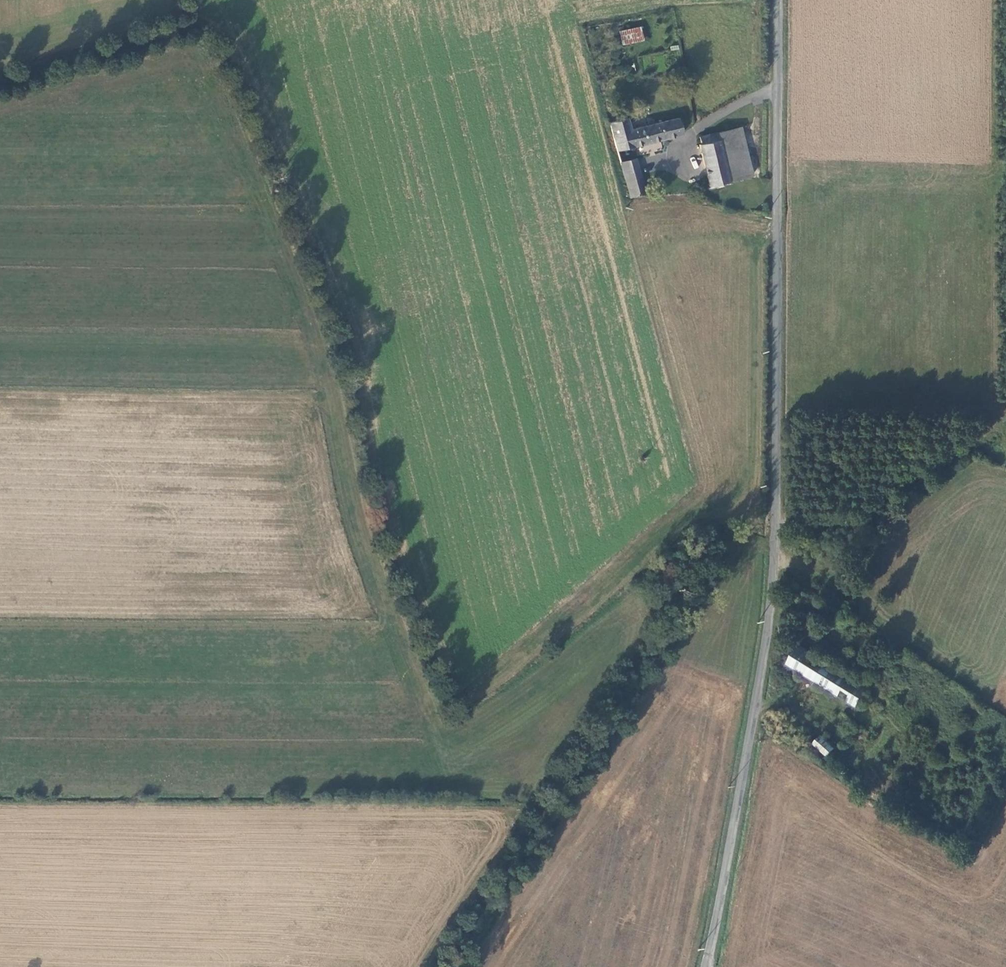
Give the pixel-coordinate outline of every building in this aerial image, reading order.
[(640,42),(638,27),(617,31),(620,46),(640,42)] [(681,134),(677,118),(654,124),(631,129),(628,118),(610,122),(617,150),(681,134)] [(716,132),(728,181),(753,175),(740,126),(716,132)] [(709,185),(728,181),(716,132),(700,137),(701,144),(699,145),(709,185)] [(626,181),(640,177),(635,159),(621,163),(626,181)] [(644,193),(640,177),(626,181),(630,196),(644,193)] [(846,673),(850,667),(807,639),(791,663),(851,703),(864,685),(846,673)] [(811,743),(824,757),(833,748),(820,735),(811,743)]
